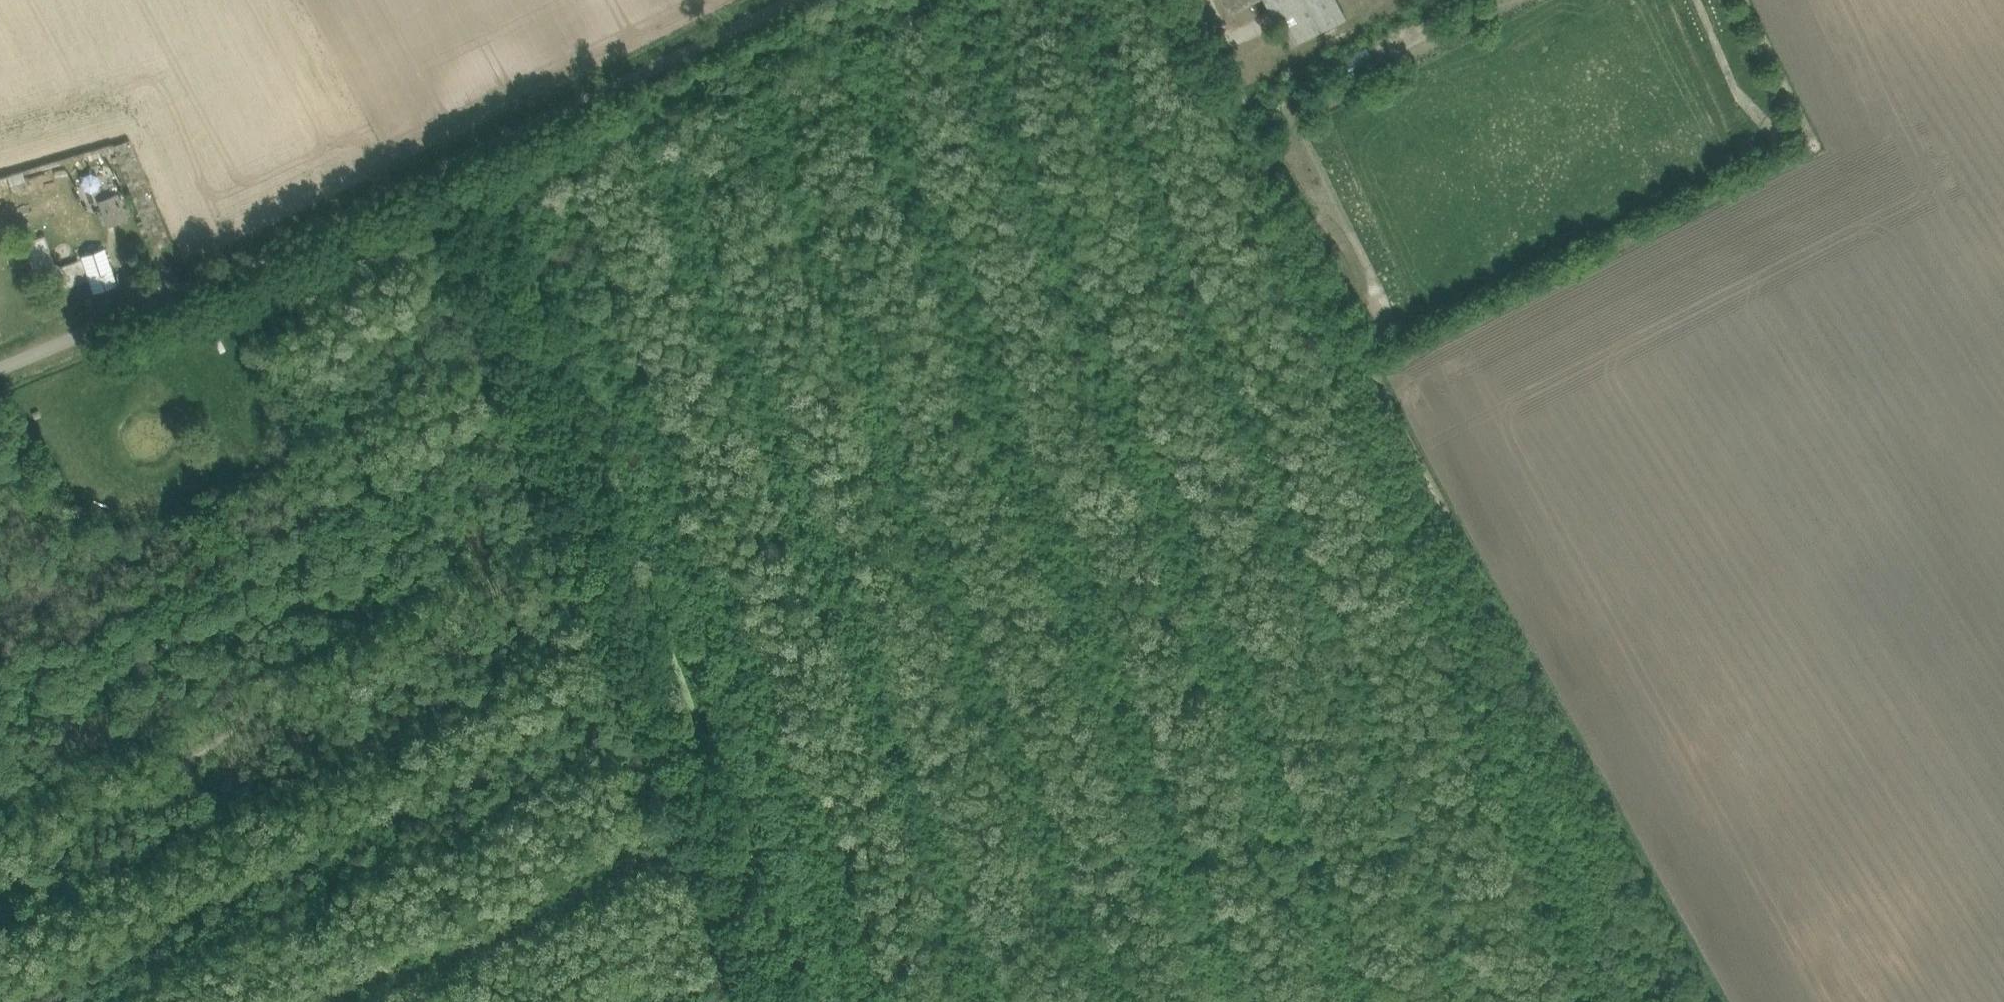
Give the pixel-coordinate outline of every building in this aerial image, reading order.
[(1231,15),(1261,0),(1224,0),(1231,15)] [(1290,48),(1348,19),(1339,0),(1267,0),(1290,48)] [(1348,79),(1377,64),(1368,47),(1339,62),(1348,79)] [(0,178),(0,198),(14,197),(13,177),(0,178)] [(118,193),(98,201),(108,227),(129,219),(118,193)] [(115,282),(109,263),(105,252),(85,260),(84,258),(57,267),(46,235),(24,242),(36,277),(55,271),(60,288),(91,278),(95,289),(115,282)]
